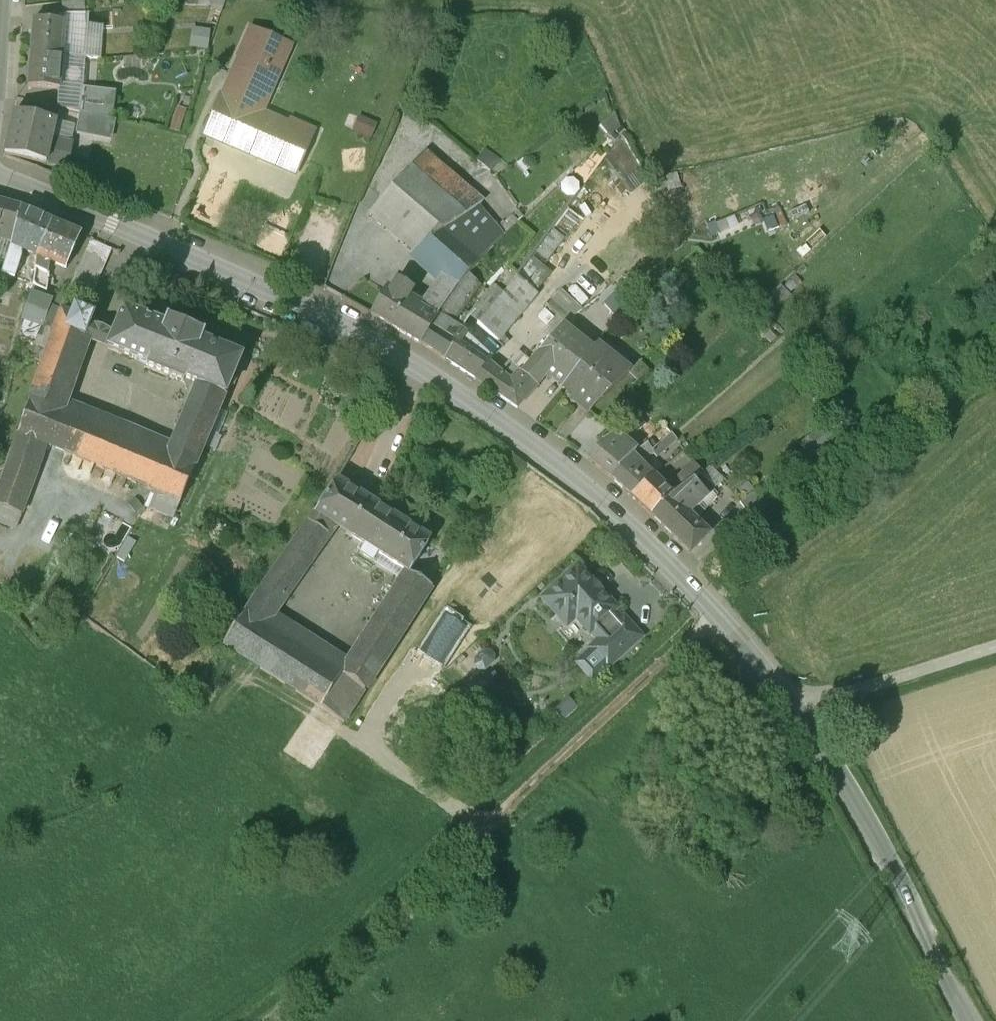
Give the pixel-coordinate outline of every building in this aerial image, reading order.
[(84,0),(63,3),(65,15),(85,13),(84,0)] [(210,8),(225,10),(227,0),(211,0),(210,8)] [(65,21),(34,19),(31,54),(62,57),(65,21)] [(186,43),(206,47),(211,28),(191,24),(186,43)] [(292,45),(251,28),(238,56),(240,57),(223,96),(220,95),(203,136),(206,137),(208,133),(295,171),(293,174),(297,176),(314,135),(263,113),(292,45)] [(62,57),(31,54),(28,86),(60,89),(62,57)] [(83,98),(82,113),(115,120),(116,91),(84,89),(83,98)] [(83,98),(57,95),(56,108),(81,113),(82,113),(83,98)] [(55,122),(13,113),(4,157),(64,169),(69,145),(51,141),(55,122)] [(82,113),(81,113),(78,129),(111,136),(115,120),(82,113)] [(355,115),(351,129),(375,135),(378,121),(355,115)] [(342,146),(344,170),(368,169),(367,145),(342,146)] [(440,192),(410,166),(369,212),(412,255),(440,275),(433,287),(450,297),(456,289),(468,275),(478,264),(502,235),(496,228),(477,206),(481,202),(453,177),(440,192)] [(0,202),(0,239),(12,242),(14,233),(15,232),(21,208),(0,202)] [(52,222),(21,208),(15,232),(14,233),(12,242),(10,245),(37,257),(52,222)] [(517,210),(496,228),(502,235),(523,216),(517,210)] [(82,236),(52,222),(37,257),(48,262),(67,270),(82,236)] [(551,230),(535,252),(547,260),(563,238),(551,230)] [(90,239),(73,279),(67,297),(87,306),(111,249),(90,239)] [(20,259),(8,253),(2,275),(14,279),(20,259)] [(48,262),(37,257),(33,286),(46,292),(48,275),(46,275),(48,262)] [(450,297),(438,315),(450,323),(470,295),(478,284),(468,275),(456,289),(450,297)] [(515,278),(506,291),(502,296),(487,313),(478,323),(477,324),(496,341),(535,295),(515,278)] [(411,306),(403,301),(408,292),(395,284),(390,293),(387,291),(372,315),(420,344),(431,327),(430,326),(438,315),(450,297),(433,287),(423,302),(416,298),(411,306)] [(487,291),(478,284),(470,295),(479,303),(487,291)] [(479,303),(470,317),(478,323),(487,313),(502,296),(491,285),(487,291),(479,303)] [(619,287),(601,304),(619,322),(636,306),(619,287)] [(51,304),(30,296),(22,319),(17,338),(48,351),(61,314),(65,302),(54,298),(51,304)] [(592,301),(570,317),(583,328),(599,309),(592,301)] [(0,486),(0,508),(21,516),(47,447),(52,430),(59,412),(85,338),(84,338),(91,317),(73,311),(71,317),(61,314),(48,351),(0,486)] [(203,336),(167,320),(164,328),(124,312),(109,348),(147,364),(146,368),(183,383),(185,379),(197,384),(224,396),(239,359),(200,343),(203,336)] [(450,323),(438,315),(430,326),(431,327),(420,344),(446,361),(453,341),(453,340),(461,330),(450,323)] [(461,330),(453,340),(453,341),(446,361),(473,379),(487,365),(503,347),(496,341),(477,324),(478,323),(470,317),(461,330)] [(525,367),(519,373),(536,387),(549,372),(559,381),(577,361),(570,355),(564,361),(560,358),(574,342),(573,339),(583,328),(570,317),(564,322),(525,367)] [(601,360),(590,352),(562,386),(581,402),(578,405),(587,412),(628,374),(605,355),(601,360)] [(520,363),(514,369),(507,363),(497,374),(487,365),(473,379),(516,409),(536,387),(519,373),(525,367),(520,363)] [(197,384),(185,379),(183,383),(185,386),(194,390),(197,384)] [(167,456),(150,450),(136,483),(154,491),(181,502),(224,396),(197,384),(194,390),(167,456)] [(594,408),(567,443),(587,460),(600,445),(597,441),(610,424),(619,414),(608,404),(600,413),(594,408)] [(83,412),(80,421),(59,412),(52,430),(47,447),(90,464),(104,430),(98,428),(101,420),(83,412)] [(629,423),(626,425),(634,436),(646,427),(638,416),(629,423)] [(150,450),(104,430),(90,464),(136,483),(150,450)] [(670,434),(652,449),(656,454),(658,456),(676,441),(670,434)] [(600,445),(587,460),(609,479),(631,456),(634,453),(621,438),(608,451),(600,445)] [(634,453),(631,456),(609,479),(630,497),(653,478),(637,462),(656,454),(652,449),(646,442),(634,453)] [(707,460),(697,467),(702,473),(711,466),(707,460)] [(694,463),(678,477),(685,486),(699,475),(702,473),(697,467),(694,463)] [(671,495),(650,516),(689,554),(708,534),(689,516),(715,492),(699,475),(685,486),(675,494),(674,493),(671,495)] [(653,478),(630,497),(650,516),(671,495),(653,478)] [(336,480),(224,644),(262,668),(282,636),(265,625),(333,525),(346,533),(367,500),(336,480)] [(759,488),(740,503),(754,521),(774,506),(759,488)] [(181,502),(154,491),(145,506),(174,518),(181,502)] [(367,500),(346,533),(364,544),(359,553),(373,561),(378,553),(403,569),(400,574),(404,577),(408,572),(429,539),(367,500)] [(343,675),(306,652),(286,683),(346,721),(432,586),(427,584),(434,573),(422,566),(419,572),(415,570),(412,574),(408,572),(404,577),(343,675)] [(591,583),(577,568),(543,599),(558,616),(569,606),(576,613),(574,615),(589,632),(591,631),(599,640),(621,620),(613,611),(615,609),(601,594),(603,592),(602,591),(600,593),(592,584),(594,583),(593,582),(591,583)] [(599,640),(590,648),(607,668),(641,637),(623,618),(621,620),(599,640)] [(306,652),(282,636),(262,668),(286,683),(306,652)] [(484,651),(475,659),(475,665),(479,669),(484,669),(493,661),(493,656),(489,652),(484,651)] [(484,679),(478,678),(474,682),(474,688),(478,692),(483,692),(487,688),(488,683),(484,679)]
